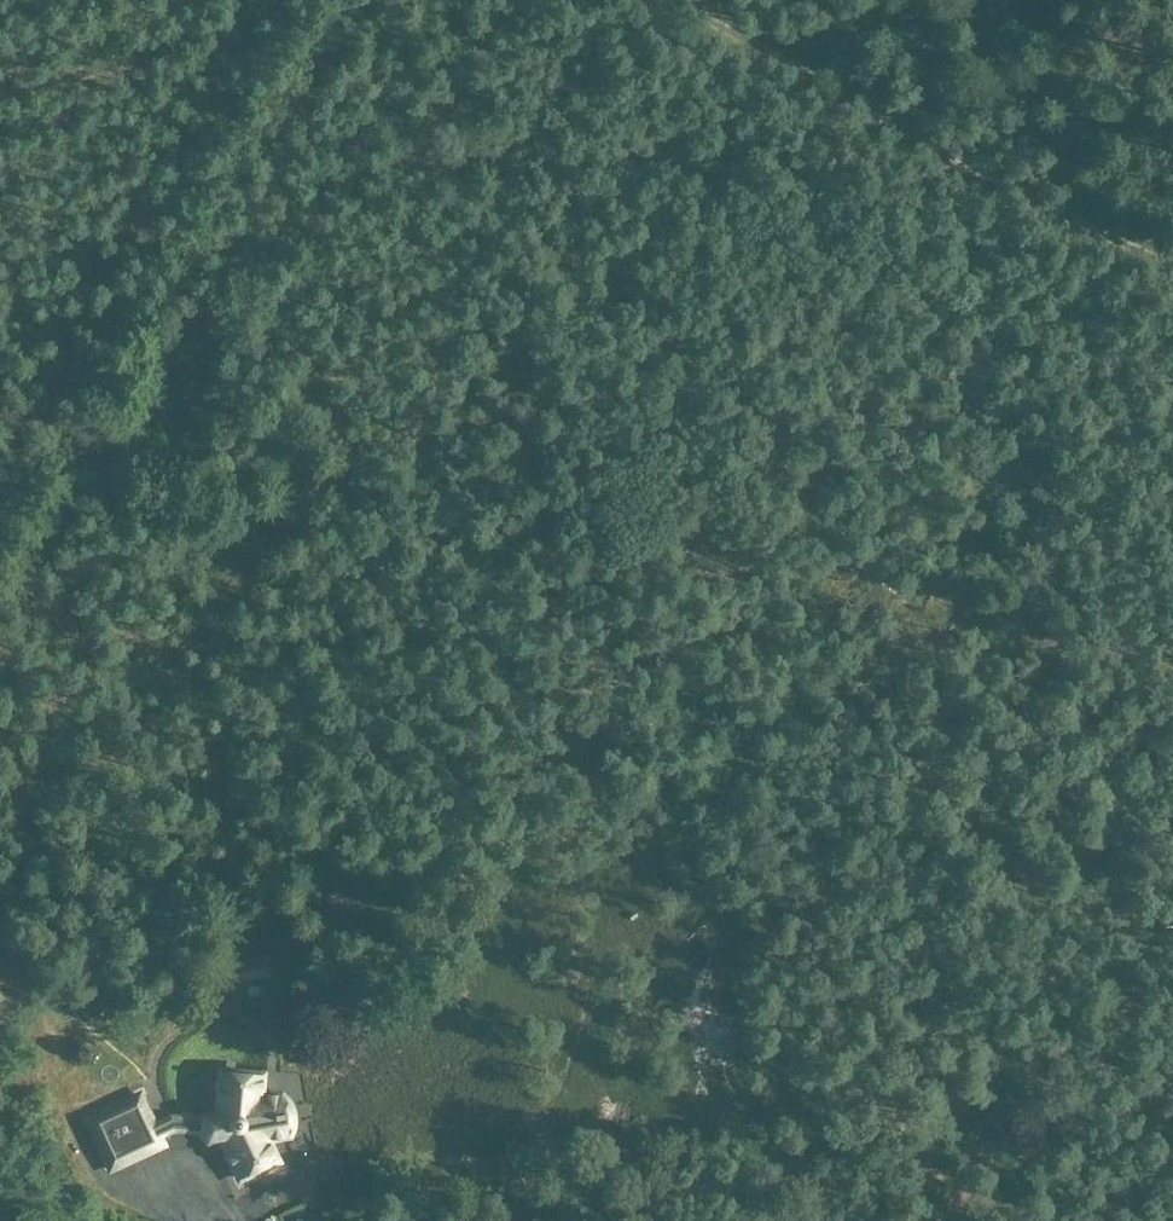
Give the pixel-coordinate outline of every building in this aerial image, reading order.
[(206,1145),(207,1146),(219,1144),(238,1185),(284,1163),(275,1143),(292,1140),(295,1133),(297,1129),(297,1125),(298,1119),(297,1113),(296,1108),(294,1104),(292,1099),(284,1090),(266,1092),(267,1070),(217,1066),(216,1078),(214,1080),(213,1090),(215,1091),(213,1110),(200,1113),(200,1115),(200,1117),(199,1123),(199,1129),(199,1134),(199,1135),(200,1138),(201,1140),(203,1142),(206,1145)] [(140,1095),(87,1119),(111,1170),(164,1145),(140,1095)]
